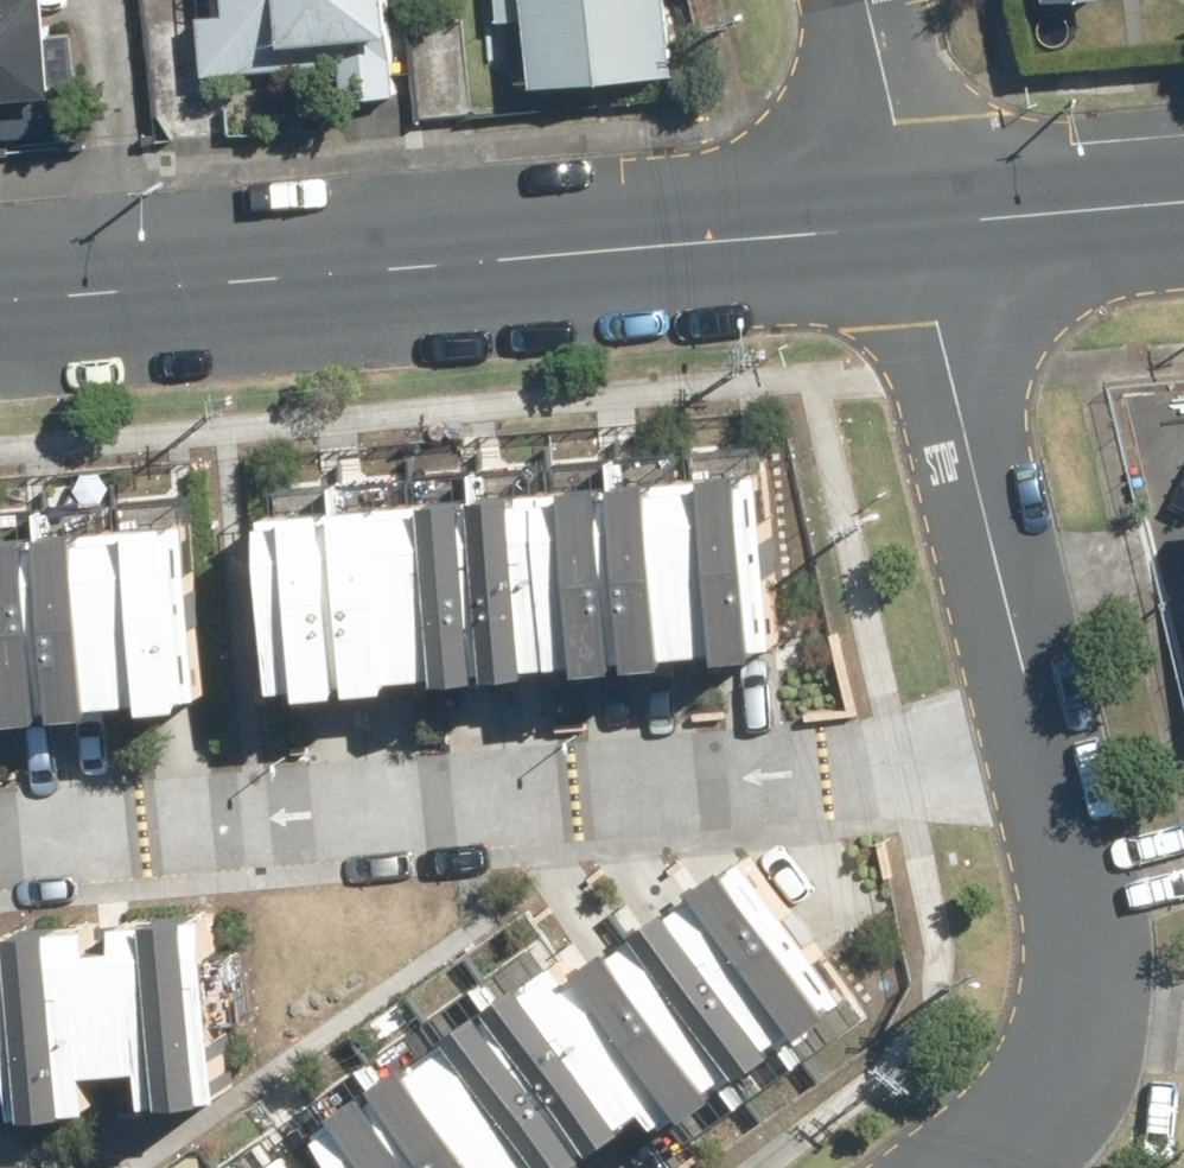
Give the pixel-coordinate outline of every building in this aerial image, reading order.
[(46,76),(39,0),(0,0),(0,80),(46,76)] [(205,74),(340,63),(340,99),(397,94),(390,0),(201,0),(205,74)] [(531,83),(677,70),(671,0),(494,0),(495,20),(528,20),(531,83)] [(625,469),(638,637),(689,633),(688,629),(675,460),(675,454),(635,457),(636,468),(625,469)] [(766,454),(675,460),(688,629),(738,626),(739,633),(779,630),(766,454)] [(541,473),(553,643),(596,639),(597,646),(638,643),(638,637),(625,469),(625,460),(578,464),(578,470),(541,473)] [(490,475),(502,648),(553,643),(541,473),(490,475)] [(444,484),(457,652),(502,648),(490,475),(443,477),(444,484)] [(457,652),(444,484),(403,488),(403,479),(361,483),(377,669),(422,665),(421,654),(457,652)] [(310,496),(281,498),(296,665),(321,662),(322,674),(377,669),(361,483),(309,487),(310,496)] [(190,510),(99,517),(112,685),(162,683),(162,690),(202,687),(190,510)] [(49,525),(61,694),(112,690),(112,685),(99,517),(98,511),(59,514),(60,525),(49,525)] [(20,696),(20,703),(62,700),(61,694),(49,525),(48,517),(2,520),(2,527),(0,527),(0,698),(20,696)] [(750,848),(691,890),(786,1023),(810,1007),(817,1017),(853,991),(750,848)] [(691,890),(637,930),(730,1062),(755,1044),(761,1053),(793,1031),(786,1023),(691,890)] [(20,915),(39,1089),(101,1082),(98,1052),(167,1045),(171,1081),(243,1074),(223,893),(130,904),(132,922),(113,924),(111,905),(20,915)] [(637,930),(587,965),(666,1073),(683,1097),(694,1089),(703,1102),(741,1075),(730,1062),(637,930)] [(567,943),(505,987),(610,1135),(650,1107),(639,1092),(666,1073),(587,965),(567,943)] [(524,1167),(544,1167),(571,1149),(577,1157),(610,1135),(505,987),(470,1011),(474,1016),(433,1046),(524,1167)] [(396,1074),(463,1167),(524,1167),(433,1046),(415,1060),(396,1074)] [(336,1114),(375,1167),(463,1167),(396,1074),(336,1114)] [(258,1167),(337,1167),(313,1132),(258,1167)]
